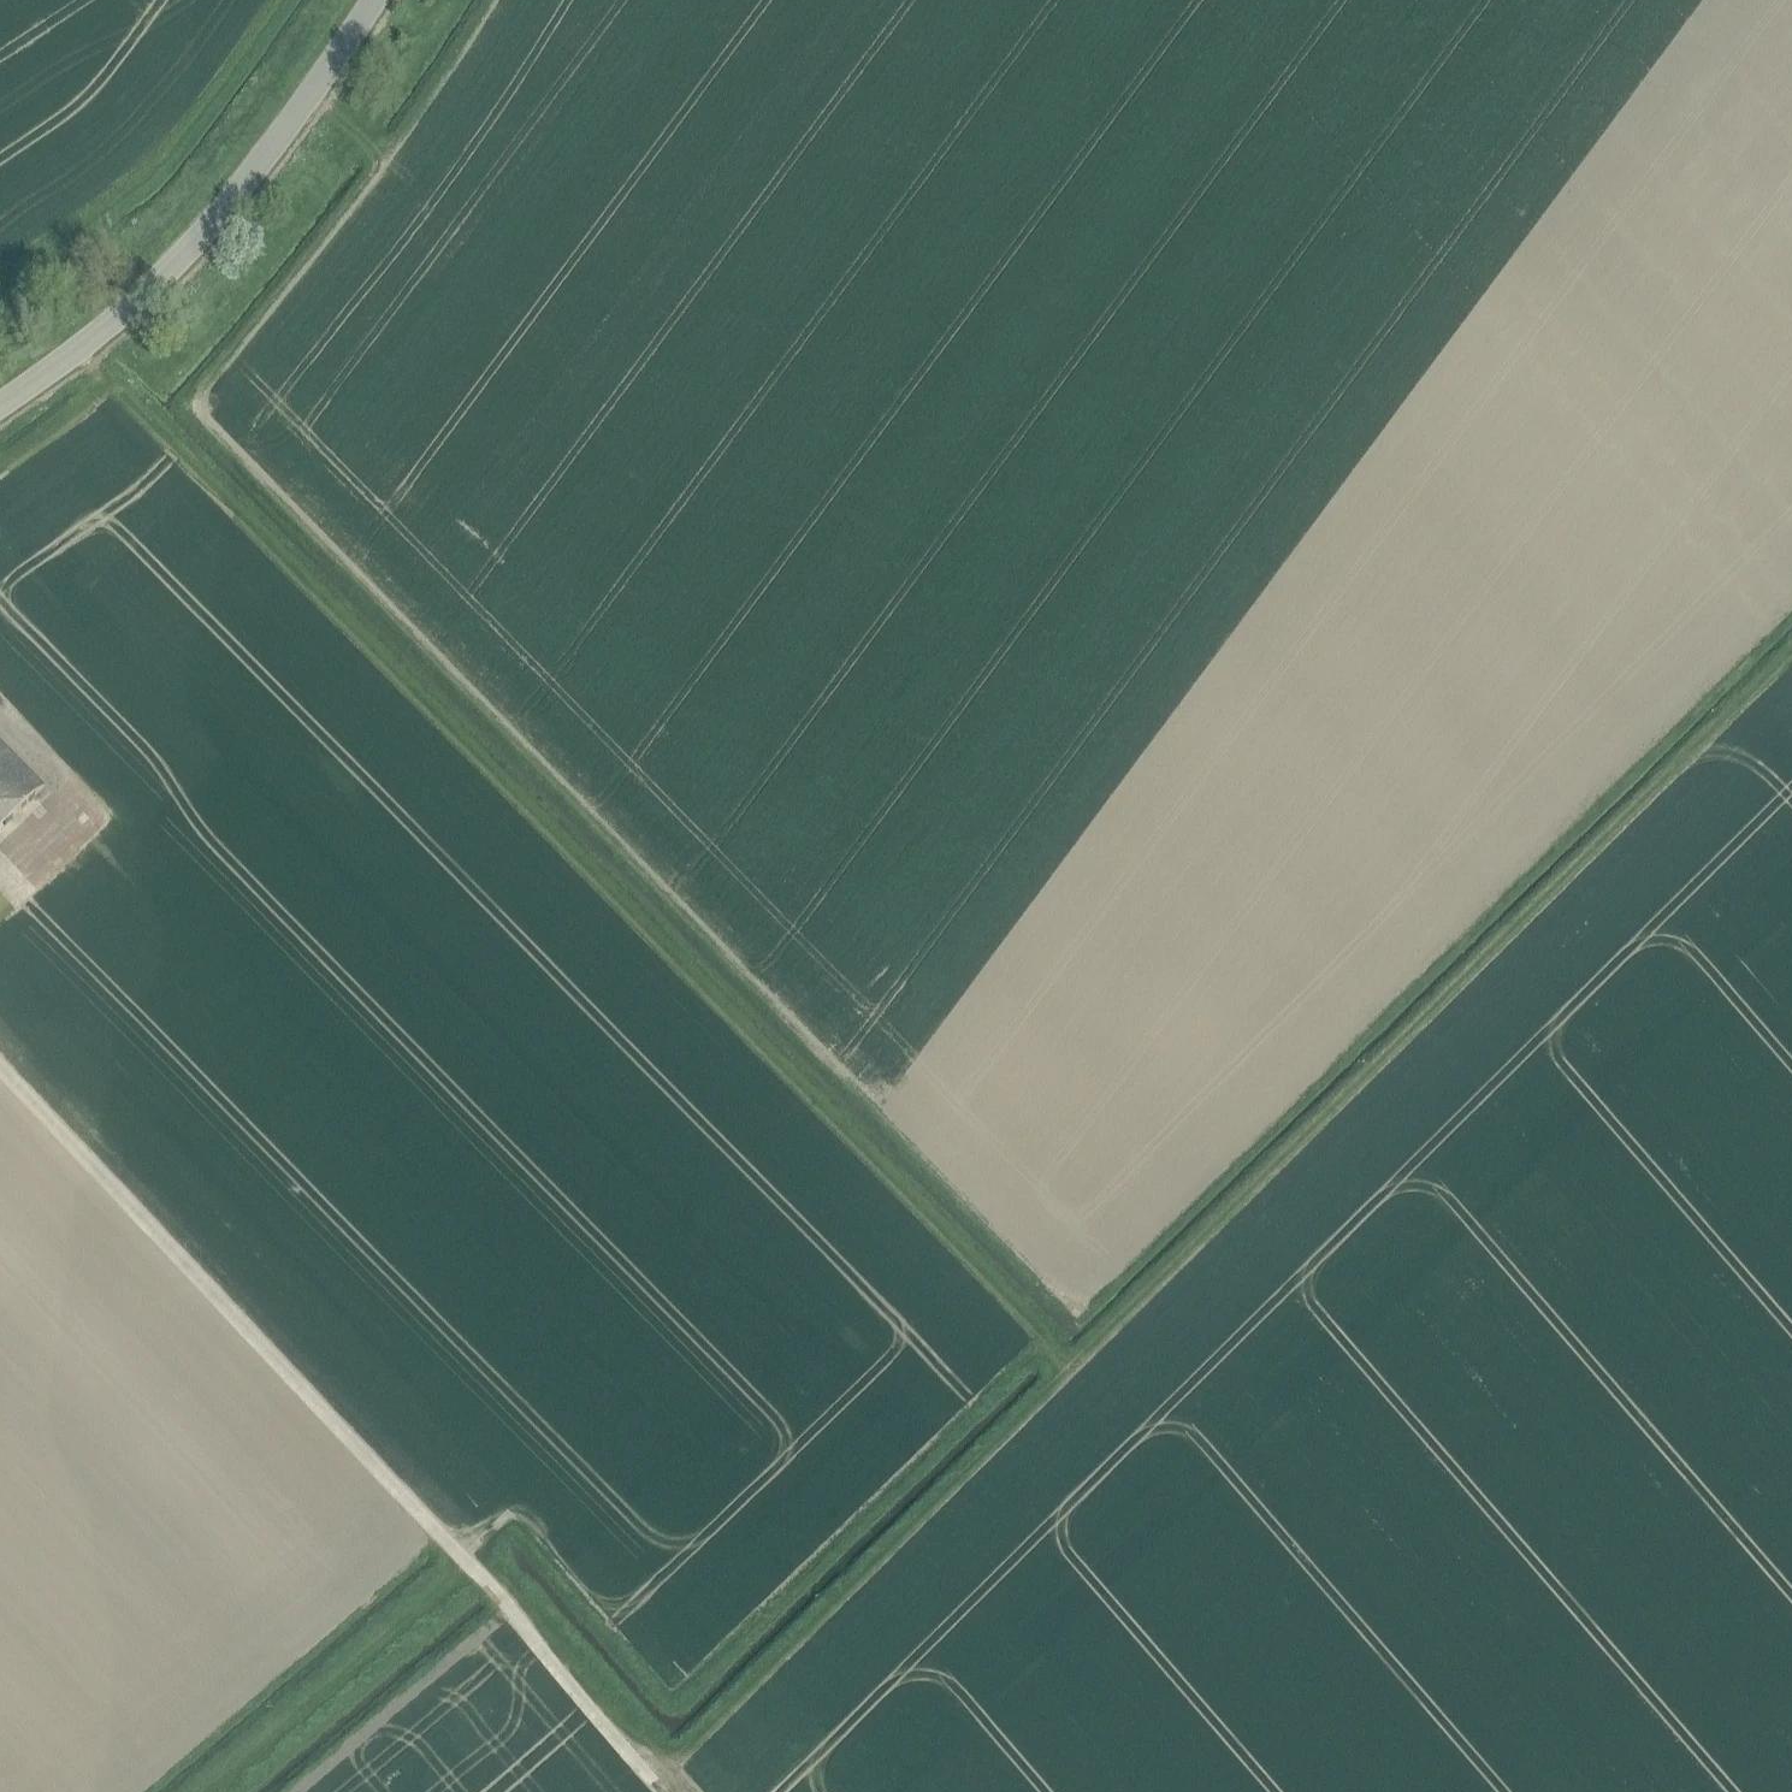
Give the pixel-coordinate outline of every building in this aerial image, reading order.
[(42,790),(0,746),(0,830),(42,790)]
